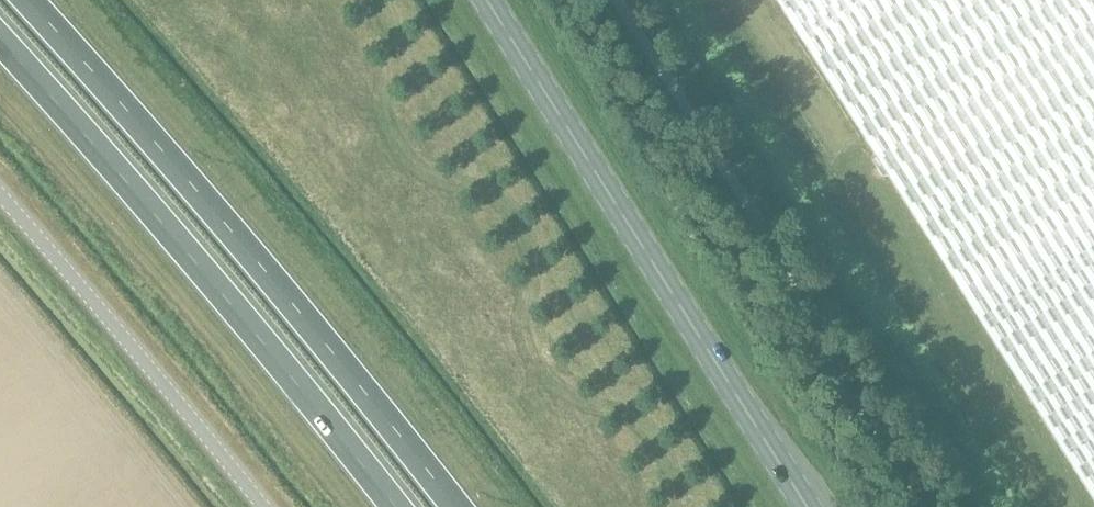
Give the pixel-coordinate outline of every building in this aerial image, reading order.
[(878,155),(874,158),(885,175),(889,172),(1093,494),(1093,0),(779,0),(878,155)]
